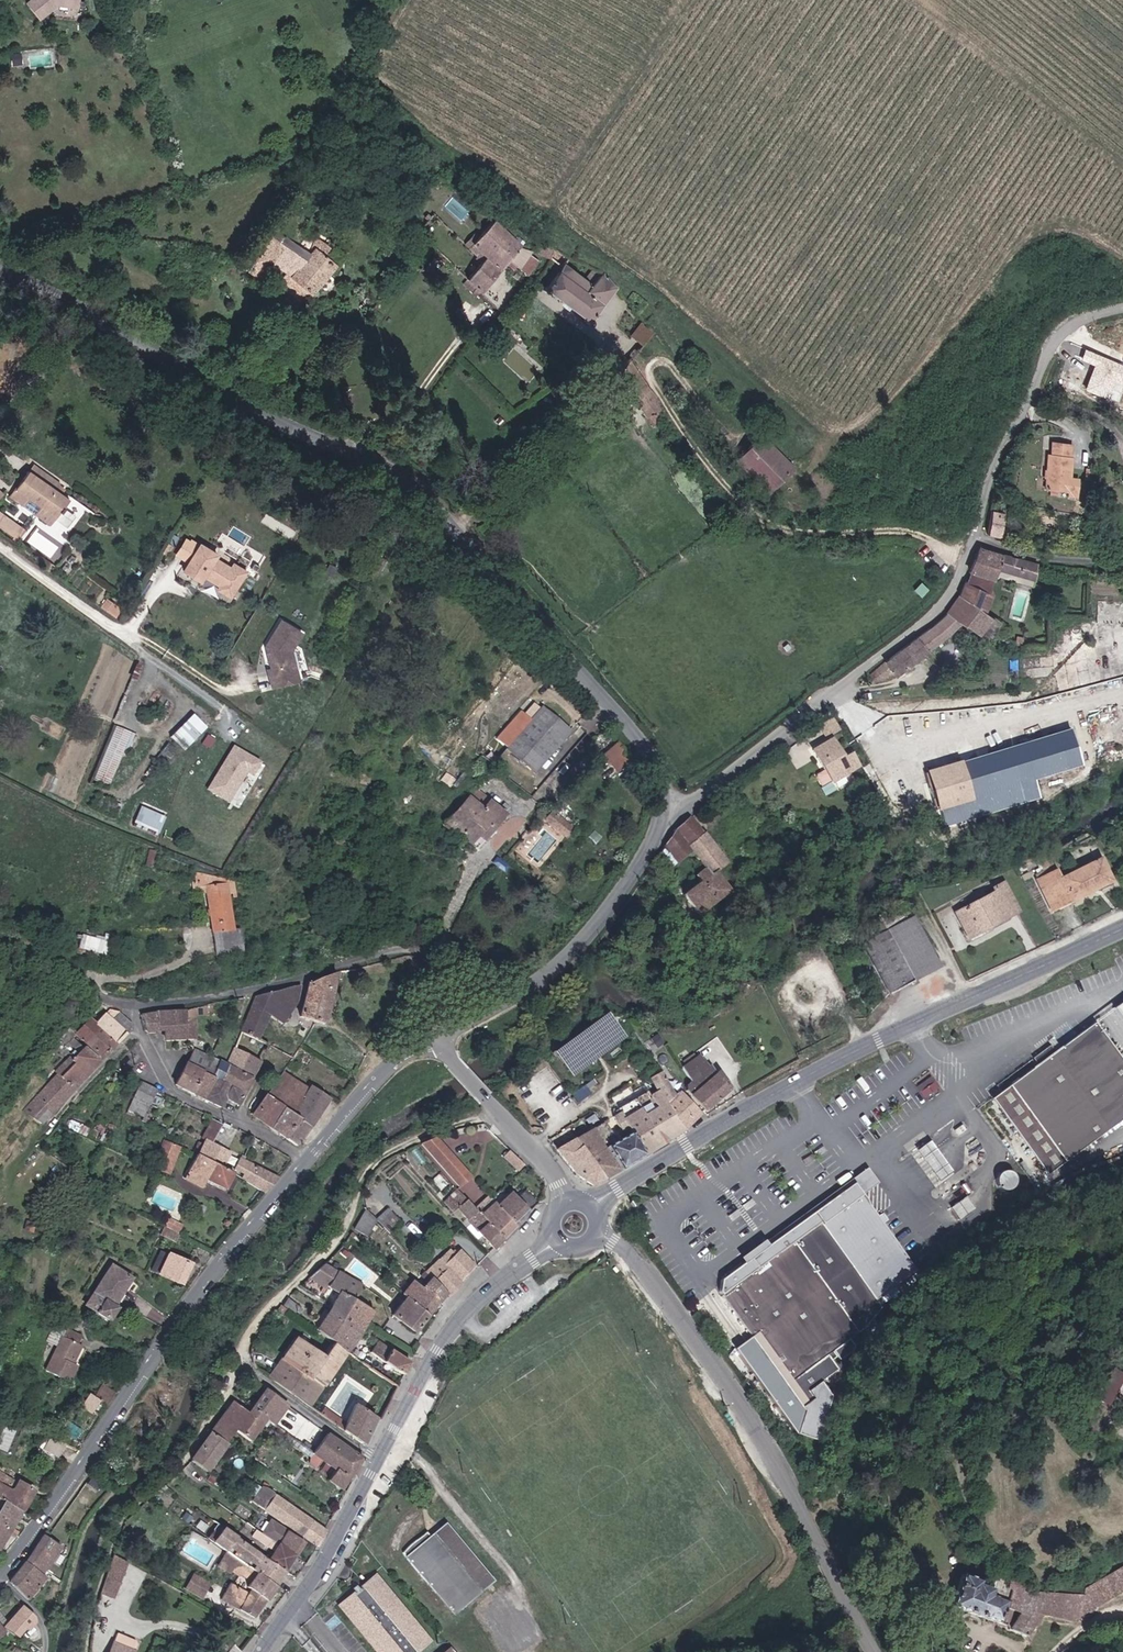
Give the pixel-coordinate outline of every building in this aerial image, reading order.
[(40,17),(59,3),(80,7),(81,0),(28,0),(40,17)] [(14,62),(24,62),(23,52),(14,52),(14,62)] [(468,277),(481,289),(512,256),(531,273),(543,260),(523,241),(498,219),(473,246),(485,257),(468,277)] [(328,244),(320,237),(313,247),(315,249),(310,255),(305,261),(285,246),(274,237),(250,268),(261,277),(274,261),(292,275),(283,286),(297,297),(303,302),(312,291),(315,293),(337,265),(321,253),(328,244)] [(305,261),(310,255),(291,239),(285,246),(305,261)] [(344,256),(328,244),(321,253),(337,265),(344,256)] [(568,262),(570,257),(548,245),(542,255),(564,267),(550,287),(549,287),(547,287),(546,288),(546,289),(546,290),(546,291),(547,292),(548,292),(550,291),(588,318),(589,320),(590,322),(593,323),(595,323),(596,321),(596,320),(596,318),(620,288),(607,272),(595,285),(568,262)] [(243,269),(238,265),(233,272),(238,276),(243,269)] [(376,294),(372,291),(362,303),(367,306),(376,294)] [(634,334),(645,345),(658,333),(647,322),(634,334)] [(661,409),(656,396),(632,359),(618,370),(631,390),(647,416),(661,409)] [(735,458),(765,490),(791,465),(761,434),(735,458)] [(1073,443),(1055,441),(1054,452),(1051,452),(1046,485),(1067,488),(1066,492),(1075,493),(1078,475),(1069,474),(1073,443)] [(37,464),(32,471),(57,489),(62,482),(37,464)] [(57,489),(32,471),(12,499),(25,508),(31,500),(43,509),(37,516),(53,527),(72,499),(57,489)] [(1006,514),(995,511),(995,512),(990,531),(1001,534),(1006,514)] [(0,517),(0,527),(21,541),(29,530),(3,513),(0,517)] [(235,596),(248,570),(218,555),(220,551),(186,534),(176,555),(188,561),(183,570),(235,596)] [(984,546),(973,572),(996,579),(1000,569),(1003,553),(984,546)] [(1037,564),(1003,553),(1000,569),(1034,580),(1037,564)] [(380,554),(373,565),(381,570),(388,559),(380,554)] [(973,572),(968,583),(991,594),(996,579),(973,572)] [(955,603),(947,614),(963,624),(983,636),(993,618),(983,610),(991,594),(968,583),(955,603)] [(1122,620),(1122,603),(1098,602),(1097,619),(1122,620)] [(871,675),(872,676),(877,682),(893,670),(896,674),(928,651),(963,624),(947,614),(884,664),(884,665),(871,675)] [(304,631),(283,620),(266,647),(272,686),(301,680),(293,649),(304,631)] [(1013,643),(1020,645),(1022,636),(1015,635),(1013,643)] [(500,740),(538,773),(572,733),(534,701),(500,740)] [(185,750),(208,727),(194,712),(171,735),(185,750)] [(842,729),(835,716),(821,724),(828,737),(842,729)] [(125,746),(130,747),(136,732),(115,724),(95,779),(111,785),(125,746)] [(945,806),(1081,766),(1071,733),(936,773),(945,806)] [(851,770),(833,738),(814,749),(826,769),(818,773),(817,776),(822,785),(825,785),(832,781),(851,770)] [(614,768),(630,757),(618,741),(603,752),(614,768)] [(238,807),(264,762),(233,744),(207,790),(238,807)] [(485,809),(491,801),(477,789),(470,796),(485,809)] [(507,814),(491,801),(485,809),(470,796),(448,822),(478,848),(507,814)] [(135,822),(160,832),(167,815),(141,805),(135,822)] [(569,838),(577,829),(554,810),(547,819),(569,838)] [(678,831),(693,849),(709,834),(692,816),(678,831)] [(678,831),(658,858),(669,873),(693,849),(678,831)] [(704,882),(687,894),(699,912),(731,890),(719,873),(730,864),(709,834),(693,849),(707,869),(699,876),(704,882)] [(1058,872),(1038,881),(1052,910),(1110,884),(1099,860),(1061,878),(1058,872)] [(199,887),(208,887),(210,929),(212,929),(232,929),(232,893),(237,892),(236,881),(200,871),(199,887)] [(998,892),(958,912),(970,936),(1019,911),(1005,883),(995,888),(998,892)] [(885,918),(840,940),(848,952),(864,945),(889,994),(940,968),(916,919),(891,930),(885,918)] [(240,928),(232,929),(212,929),(214,952),(241,951),(240,928)] [(107,953),(108,937),(81,934),(79,950),(107,953)] [(326,1021),(337,972),(309,983),(301,1016),(326,1021)] [(285,1022),(302,985),(283,989),(255,995),(242,1034),(261,1043),(263,1039),(258,1037),(270,1015),(285,1022)] [(110,1009),(97,1024),(118,1043),(127,1033),(112,1020),(120,1012),(110,1009)] [(187,1010),(159,1011),(160,1031),(169,1030),(169,1040),(188,1039),(187,1010)] [(197,1010),(187,1010),(188,1039),(197,1039),(197,1010)] [(160,1031),(159,1011),(145,1012),(147,1030),(160,1031)] [(135,1025),(120,1012),(112,1020),(127,1033),(135,1025)] [(610,1015),(557,1053),(572,1073),(625,1035),(610,1015)] [(97,1024),(91,1018),(77,1033),(104,1058),(118,1043),(97,1024)] [(1066,1159),(1122,1117),(1122,1061),(1093,1021),(1057,1048),(1040,1060),(1009,1083),(1066,1159)] [(56,1070),(59,1072),(76,1088),(101,1061),(71,1033),(57,1048),(68,1058),(56,1070)] [(269,1046),(261,1043),(242,1034),(234,1050),(260,1062),(269,1046)] [(1036,1054),(1040,1060),(1057,1048),(1052,1042),(1036,1054)] [(195,1091),(211,1058),(194,1050),(193,1050),(178,1082),(195,1091)] [(260,1062),(234,1050),(228,1065),(252,1076),(260,1062)] [(701,1054),(685,1067),(688,1073),(694,1081),(691,1084),(691,1091),(705,1108),(707,1111),(732,1087),(721,1071),(719,1073),(713,1064),(711,1066),(701,1054)] [(221,1062),(211,1058),(195,1091),(205,1097),(221,1062)] [(252,1076),(228,1065),(221,1062),(205,1097),(222,1105),(228,1095),(238,1101),(252,1076)] [(291,1113),(308,1087),(282,1070),(265,1096),(291,1113)] [(617,1115),(627,1135),(631,1132),(645,1157),(678,1134),(685,1129),(670,1108),(669,1103),(678,1095),(663,1071),(652,1077),(659,1091),(652,1094),(648,1090),(620,1108),(623,1110),(617,1115)] [(59,1072),(24,1112),(42,1124),(76,1088),(59,1072)] [(930,1076),(914,1085),(923,1100),(939,1090),(930,1076)] [(157,1089),(143,1081),(128,1112),(142,1119),(157,1089)] [(1009,1083),(992,1096),(1049,1172),(1066,1159),(1009,1083)] [(312,1086),(293,1115),(298,1118),(311,1127),(330,1098),(312,1086)] [(682,1090),(678,1095),(669,1103),(670,1108),(685,1129),(704,1113),(682,1090)] [(293,1115),(291,1113),(265,1096),(251,1116),(284,1138),(298,1118),(293,1115)] [(298,1118),(284,1138),(297,1146),(311,1127),(298,1118)] [(213,1143),(224,1124),(217,1121),(207,1139),(213,1143)] [(606,1147),(617,1141),(604,1122),(595,1129),(606,1147)] [(595,1129),(559,1150),(581,1175),(596,1184),(610,1177),(621,1171),(606,1147),(595,1129)] [(606,1147),(621,1171),(645,1157),(631,1132),(627,1135),(617,1141),(606,1147)] [(987,1155),(971,1136),(964,1147),(963,1165),(968,1176),(987,1155)] [(437,1138),(422,1143),(462,1186),(473,1178),(437,1138)] [(207,1139),(199,1155),(212,1162),(220,1147),(213,1143),(207,1139)] [(167,1141),(157,1166),(171,1172),(182,1148),(167,1141)] [(212,1162),(223,1168),(231,1152),(220,1147),(212,1162)] [(228,1189),(235,1175),(223,1168),(212,1162),(199,1155),(186,1178),(204,1187),(208,1179),(228,1189)] [(240,1178),(266,1194),(279,1176),(243,1157),(236,1169),(243,1173),(240,1178)] [(963,1165),(937,1185),(949,1204),(961,1222),(982,1207),(971,1182),(968,1176),(963,1165)] [(849,1184),(719,1279),(718,1290),(803,1405),(799,1433),(820,1435),(837,1396),(862,1356),(851,1339),(884,1313),(916,1272),(859,1196),(876,1184),(867,1169),(849,1184)] [(459,1209),(495,1247),(505,1238),(482,1214),(460,1189),(446,1202),(455,1212),(459,1209)] [(513,1190),(498,1204),(515,1222),(530,1209),(520,1198),(513,1190)] [(531,1210),(539,1201),(529,1190),(520,1198),(530,1209),(531,1210)] [(482,1214),(505,1238),(518,1226),(515,1222),(498,1204),(496,1202),(482,1214)] [(391,1208),(380,1219),(392,1232),(404,1222),(391,1208)] [(368,1209),(356,1229),(369,1237),(379,1220),(368,1209)] [(167,1217),(161,1235),(177,1240),(183,1221),(167,1217)] [(420,1280),(425,1285),(432,1278),(449,1295),(450,1296),(463,1283),(461,1281),(478,1264),(460,1247),(455,1252),(451,1248),(420,1280)] [(194,1257),(206,1264),(211,1255),(198,1249),(194,1257)] [(184,1283),(193,1265),(171,1254),(170,1256),(163,1252),(154,1269),(184,1283)] [(328,1315),(343,1323),(356,1299),(366,1285),(328,1264),(313,1279),(328,1289),(329,1286),(341,1294),(328,1315)] [(104,1300),(97,1311),(108,1319),(115,1308),(112,1306),(131,1279),(112,1266),(93,1293),(104,1300)] [(422,1289),(440,1305),(449,1295),(432,1278),(425,1285),(422,1289)] [(406,1297),(430,1317),(440,1305),(422,1289),(413,1281),(402,1294),(406,1297)] [(93,1293),(86,1303),(97,1311),(104,1300),(93,1293)] [(416,1334),(430,1317),(406,1297),(392,1315),(416,1334)] [(361,1334),(376,1311),(356,1299),(343,1323),(361,1334)] [(292,1300),(287,1306),(299,1316),(304,1309),(292,1300)] [(335,1344),(348,1353),(351,1349),(361,1334),(343,1323),(328,1315),(318,1329),(335,1344)] [(78,1365),(74,1363),(70,1362),(79,1343),(63,1335),(46,1371),(70,1382),(78,1365)] [(271,1381),(311,1409),(348,1353),(335,1344),(325,1358),(298,1341),(271,1381)] [(74,1363),(83,1345),(79,1343),(70,1362),(74,1363)] [(372,1354),(406,1376),(413,1365),(379,1343),(372,1354)] [(673,1358),(666,1363),(679,1382),(686,1377),(673,1358)] [(1110,1368),(1088,1408),(1102,1416),(1115,1392),(1122,1397),(1122,1375),(1110,1368)] [(109,1406),(118,1393),(104,1384),(100,1390),(95,1397),(102,1402),(109,1406)] [(287,1405),(265,1389),(249,1413),(264,1423),(265,1421),(273,1426),(287,1405)] [(94,1413),(102,1402),(95,1397),(92,1395),(84,1406),(94,1413)] [(249,1413),(234,1402),(212,1433),(228,1443),(237,1431),(251,1441),(264,1423),(249,1413)] [(359,1408),(344,1432),(364,1445),(380,1421),(359,1408)] [(14,1428),(3,1426),(0,1437),(0,1447),(10,1450),(14,1428)] [(228,1443),(212,1433),(194,1460),(209,1470),(228,1443)] [(364,1460),(327,1436),(312,1457),(335,1471),(328,1481),(343,1491),(364,1460)] [(65,1447),(51,1439),(44,1451),(58,1459),(65,1447)] [(21,1513),(31,1494),(0,1474),(0,1500),(3,1502),(21,1513)] [(257,1503),(319,1546),(328,1531),(266,1486),(257,1503)] [(10,1531),(21,1513),(3,1502),(0,1506),(0,1547),(10,1531)] [(279,1543),(298,1555),(308,1541),(272,1518),(265,1533),(279,1543)] [(496,1580),(448,1523),(432,1537),(429,1533),(403,1555),(455,1615),(496,1580)] [(230,1554),(276,1586),(288,1572),(268,1558),(225,1527),(214,1541),(230,1554)] [(62,1547),(46,1535),(26,1560),(42,1572),(62,1547)] [(268,1558),(288,1572),(298,1555),(279,1543),(268,1558)] [(255,1617),(276,1586),(230,1554),(222,1566),(233,1573),(234,1571),(242,1577),(243,1575),(253,1581),(248,1587),(252,1590),(250,1593),(233,1583),(222,1599),(255,1617)] [(119,1601),(130,1564),(114,1559),(103,1596),(119,1601)] [(11,1581),(32,1598),(48,1577),(42,1572),(26,1560),(11,1581)] [(1082,1617),(1097,1621),(1103,1604),(1122,1589),(1122,1568),(1086,1590),(1082,1617)] [(189,1588),(204,1597),(212,1583),(198,1574),(189,1588)] [(350,1593),(343,1599),(336,1605),(380,1651),(415,1651),(430,1640),(386,1586),(374,1574),(368,1578),(363,1582),(359,1586),(355,1585),(352,1587),(350,1593)] [(995,1596),(996,1590),(980,1585),(981,1582),(962,1576),(953,1603),(1003,1619),(1009,1600),(995,1596)] [(1012,1625),(1032,1636),(1046,1616),(1077,1619),(1080,1617),(1084,1595),(1025,1590),(1025,1582),(1010,1581),(1011,1588),(1013,1589),(1009,1607),(1022,1613),(1014,1626),(1012,1625)] [(35,1617),(24,1606),(6,1627),(12,1633),(20,1627),(24,1627),(29,1629),(35,1621),(35,1617)] [(112,1651),(136,1651),(137,1649),(116,1641),(112,1651)]
